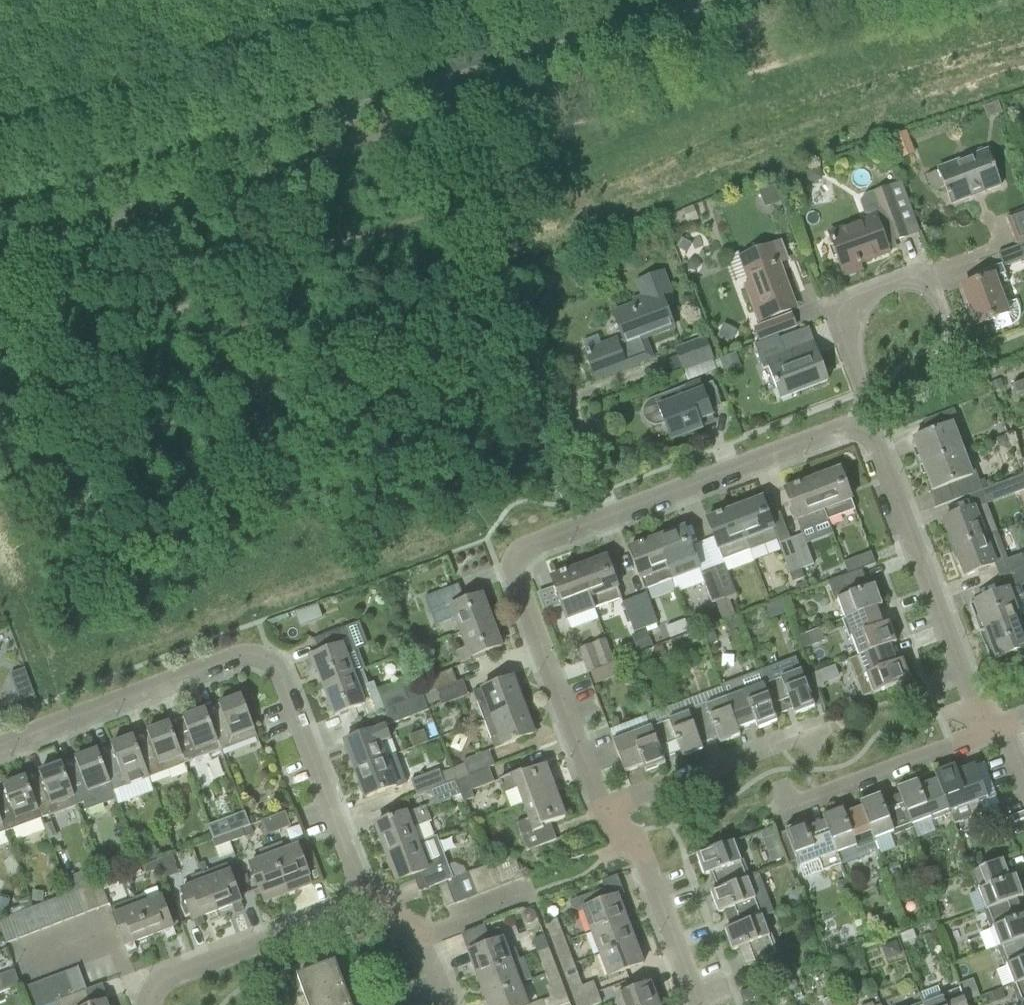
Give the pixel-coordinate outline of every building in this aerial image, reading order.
[(910,132),(893,134),(897,158),(913,156),(910,132)] [(987,148),(936,167),(937,170),(944,188),(951,205),(992,189),(1001,186),(994,167),(987,148)] [(818,167),(804,170),(808,183),(816,181),(820,175),(818,167)] [(864,218),(828,231),(833,246),(840,265),(855,259),(857,265),(860,264),(888,253),(888,252),(884,241),(890,239),(892,242),(893,241),(906,237),(919,232),(900,181),(887,186),(864,195),(859,204),(864,218)] [(773,185),(758,192),(765,207),(779,201),(773,185)] [(1007,217),(1017,245),(1023,243),(1023,210),(1007,217)] [(778,264),(787,261),(781,243),(740,259),(753,294),(749,295),(754,309),(757,317),(768,313),(770,318),(790,310),(781,285),(786,283),(778,264)] [(1009,283),(1003,268),(1002,265),(979,273),(982,281),(963,288),(977,326),(992,320),(996,332),(1012,326),(1013,325),(1015,324),(1017,322),(1018,320),(1019,318),(1020,316),(1020,314),(1020,312),(1019,310),(1016,301),(1004,305),(997,287),(1009,283)] [(659,291),(668,288),(663,274),(637,283),(644,302),(613,314),(623,341),(590,354),(589,350),(585,352),(595,380),(652,359),(644,339),(673,329),(659,291)] [(680,375),(714,363),(705,337),(671,349),(680,375)] [(812,341),(784,352),(778,337),(754,346),(763,371),(769,368),(781,400),(827,382),(812,341)] [(1000,380),(990,384),(993,391),(1003,387),(1000,380)] [(1012,385),(1017,398),(1023,396),(1023,380),(1012,385)] [(713,383),(701,387),(700,382),(651,399),(649,400),(647,402),(646,403),(644,405),(643,407),(643,409),(643,412),(643,414),(643,416),(644,418),(646,420),(647,422),(649,423),(651,424),(653,425),(656,425),(658,425),(660,424),(665,422),(670,436),(688,430),(690,434),(701,430),(698,422),(712,416),(710,411),(722,407),(713,383)] [(954,425),(957,424),(953,412),(924,423),(928,434),(913,440),(923,467),(964,451),(954,425)] [(1007,434),(995,439),(998,446),(1005,449),(1012,446),(1007,434)] [(974,465),(970,467),(964,451),(923,467),(933,492),(948,486),(954,502),(968,496),(988,489),(985,480),(980,482),(974,465)] [(827,521),(855,511),(839,470),(812,480),(827,521)] [(1023,492),(1023,479),(1023,475),(988,489),(968,496),(973,510),(944,521),(954,549),(996,533),(986,506),(1023,492)] [(800,531),(827,521),(812,480),(785,490),(800,531)] [(749,551),(777,540),(761,499),(734,509),(749,551)] [(722,560),(749,551),(734,509),(707,520),(722,560)] [(698,568),(691,548),(683,528),(657,538),(672,579),(698,568)] [(1006,561),(996,533),(954,549),(965,577),(1006,561)] [(801,568),(813,563),(802,535),(790,539),(801,568)] [(644,589),(672,579),(657,538),(629,549),(644,589)] [(805,578),(801,568),(790,539),(778,544),(793,583),(805,578)] [(861,570),(875,565),(871,553),(842,564),(846,575),(846,576),(861,570)] [(594,609),(621,599),(605,558),(578,568),(594,609)] [(737,599),(727,572),(724,564),(712,569),(731,619),(736,618),(729,602),(737,599)] [(566,619),(594,609),(578,568),(551,578),(566,619)] [(722,623),(731,619),(712,569),(700,573),(711,603),(712,604),(714,603),(722,623)] [(874,586),(868,588),(861,570),(846,576),(846,575),(829,581),(844,619),(881,605),(874,586)] [(1013,604),(1023,600),(1019,587),(969,606),(980,634),(1019,619),(1013,604)] [(481,597),(459,605),(452,588),(424,598),(435,627),(453,620),(458,635),(491,622),(481,597)] [(644,628),(656,624),(645,594),(633,599),(644,628)] [(632,633),(644,628),(633,599),(621,603),(632,633)] [(781,601),(765,606),(770,619),(786,614),(781,601)] [(317,605),(294,613),(299,626),(321,618),(317,605)] [(876,608),(882,606),(881,605),(844,619),(858,657),(896,642),(889,623),(882,626),(876,608)] [(1019,619),(980,634),(990,661),(1023,649),(1023,634),(1019,619)] [(459,663),(500,647),(491,622),(458,635),(463,647),(454,651),(459,663)] [(319,655),(312,658),(323,688),(362,673),(361,670),(364,669),(357,649),(354,650),(353,647),(346,628),(313,640),(319,655)] [(587,674),(614,664),(605,640),(578,650),(587,674)] [(858,657),(848,660),(862,699),(873,695),(910,681),(903,661),(897,663),(890,646),(896,643),(896,642),(858,657)] [(758,671),(720,686),(724,696),(739,737),(740,737),(738,731),(755,724),(757,730),(777,723),(775,716),(762,682),(758,671)] [(811,677),(804,679),(801,671),(781,678),(780,675),(762,682),(775,716),(792,710),(795,716),(815,708),(821,705),(811,677)] [(462,681),(455,684),(451,672),(418,683),(423,697),(462,682),(462,681)] [(358,688),(367,685),(362,673),(323,688),(334,716),(365,705),(358,688)] [(483,722),(523,707),(512,679),(473,694),(483,722)] [(440,706),(467,696),(462,682),(423,697),(426,706),(439,702),(440,706)] [(383,712),(423,697),(418,683),(378,698),(383,712)] [(720,744),(739,737),(724,696),(722,697),(723,700),(706,706),(705,704),(687,711),(702,751),(703,751),(700,745),(717,738),(720,744)] [(220,751),(256,737),(241,697),(218,705),(221,711),(207,716),(205,710),(205,711),(220,751)] [(415,710),(426,706),(423,697),(383,712),(388,726),(417,716),(415,710)] [(494,750),(534,735),(523,707),(483,722),(494,750)] [(184,765),(220,751),(205,711),(183,719),(185,725),(172,730),(169,724),(184,765)] [(682,759),(702,751),(687,711),(685,711),(686,713),(668,720),(668,718),(649,725),(664,765),(665,765),(663,759),(680,752),(682,759)] [(148,778),(184,765),(169,724),(147,732),(149,738),(135,743),(133,737),(133,738),(148,778)] [(645,773),(664,765),(649,725),(648,725),(649,727),(631,734),(630,732),(612,740),(624,773),(643,766),(645,773)] [(381,744),(389,741),(385,727),(376,731),(376,730),(344,742),(354,771),(386,759),(381,744)] [(113,791),(148,778),(133,738),(111,746),(113,752),(100,756),(98,751),(97,751),(113,791)] [(62,765),(61,765),(76,805),(82,803),(86,812),(116,800),(113,791),(97,751),(75,759),(77,765),(64,770),(62,765)] [(488,768),(493,766),(487,752),(462,762),(463,766),(451,770),(455,781),(488,769),(488,768)] [(401,770),(392,773),(386,759),(354,771),(365,799),(406,784),(401,770)] [(41,818),(76,805),(61,765),(39,773),(41,778),(28,784),(26,778),(41,818)] [(510,809),(522,804),(555,792),(545,766),(522,774),(521,772),(498,781),(510,809)] [(980,804),(988,801),(975,767),(957,773),(955,767),(935,774),(954,825),(984,814),(980,804)] [(471,791),(493,782),(488,769),(455,781),(460,795),(471,791)] [(451,770),(448,771),(448,770),(439,773),(438,771),(410,782),(416,796),(455,781),(451,770)] [(954,825),(935,774),(935,775),(937,781),(920,788),(917,781),(897,789),(911,825),(930,818),(931,822),(950,815),(954,825)] [(41,818),(26,778),(3,787),(5,792),(0,794),(0,820),(5,832),(41,818)] [(430,807),(460,795),(455,781),(416,796),(416,797),(424,794),(430,807)] [(880,795),(860,803),(874,839),(889,834),(892,833),(893,837),(912,829),(911,825),(897,789),(899,795),(882,802),(880,795)] [(471,791),(460,795),(463,802),(474,798),(471,791)] [(542,827),(565,818),(555,792),(522,804),(528,819),(515,824),(526,852),(548,844),(542,827)] [(878,852),(874,839),(860,803),(862,809),(845,816),(842,810),(823,817),(841,865),(841,866),(878,852)] [(412,829),(430,822),(425,807),(408,814),(407,814),(375,826),(387,856),(418,844),(412,829)] [(285,813),(261,822),(266,837),(290,828),(285,813)] [(822,872),(841,865),(823,817),(822,817),(825,823),(807,830),(805,824),(784,832),(798,867),(817,860),(822,872)] [(230,844),(253,835),(250,826),(227,835),(230,844)] [(215,849),(230,844),(227,835),(212,841),(215,849)] [(429,889),(438,885),(446,882),(452,880),(436,837),(418,844),(387,856),(397,882),(422,873),(429,889)] [(741,863),(740,861),(733,842),(696,856),(704,876),(710,874),(716,891),(750,878),(744,862),(741,863)] [(298,847),(284,852),(281,845),(271,849),(288,893),(311,884),(298,847)] [(154,848),(143,852),(147,862),(158,858),(154,848)] [(263,903),(288,893),(271,849),(262,852),(264,858),(248,864),(263,903)] [(166,858),(159,861),(162,869),(175,864),(172,855),(166,858)] [(522,879),(515,860),(513,856),(503,860),(511,883),(522,879)] [(501,887),(511,883),(503,860),(492,864),(501,887)] [(146,875),(162,869),(159,861),(143,867),(146,875)] [(1015,876),(1009,879),(1002,861),(969,873),(984,910),(1022,895),(1015,876)] [(488,892),(501,887),(492,864),(480,869),(488,892)] [(227,865),(203,874),(205,881),(217,911),(231,906),(234,913),(243,910),(236,891),(229,872),(227,865)] [(478,896),(488,892),(480,869),(469,873),(478,896)] [(466,900),(478,896),(469,873),(458,878),(466,900)] [(193,885),(181,890),(188,909),(195,928),(204,925),(201,917),(217,911),(205,881),(203,874),(190,878),(193,885)] [(241,874),(234,876),(238,887),(245,884),(241,874)] [(103,892),(118,886),(115,878),(101,883),(100,883),(89,887),(98,909),(98,910),(108,906),(103,892)] [(455,905),(466,900),(458,878),(452,880),(446,882),(455,905)] [(748,880),(750,879),(750,878),(716,891),(710,894),(718,914),(724,912),(730,928),(764,916),(758,900),(755,901),(748,880)] [(446,908),(455,905),(446,882),(438,885),(446,908)] [(89,887),(77,891),(86,914),(98,909),(89,887)] [(618,897),(609,900),(605,889),(569,903),(571,909),(579,913),(583,911),(591,934),(626,921),(618,897)] [(86,914),(77,891),(66,896),(74,918),(86,914)] [(1023,897),(1022,895),(984,910),(998,947),(1023,937),(1023,916),(1017,899),(1023,897)] [(63,923),(74,918),(66,896),(55,900),(63,923)] [(175,935),(168,917),(161,897),(137,906),(148,937),(163,931),(166,939),(175,935)] [(5,916),(10,902),(0,899),(0,915),(5,916)] [(51,927),(63,923),(55,900),(43,905),(51,927)] [(51,927),(43,905),(31,909),(40,932),(51,927)] [(133,943),(148,937),(137,906),(112,915),(127,954),(136,950),(133,943)] [(28,936),(40,932),(31,909),(20,913),(28,936)] [(16,940),(28,936),(20,913),(8,918),(16,940)] [(762,918),(765,917),(764,916),(730,928),(730,929),(724,931),(732,951),(738,949),(745,967),(776,956),(762,918)] [(16,940),(8,918),(0,921),(0,931),(5,945),(16,940)] [(554,948),(565,944),(556,920),(545,924),(554,948)] [(933,920),(927,922),(930,931),(936,929),(933,920)] [(600,956),(635,943),(626,921),(591,934),(600,956)] [(476,977),(512,964),(519,961),(515,949),(507,952),(499,929),(487,934),(484,926),(483,927),(490,945),(468,954),(476,977)] [(912,929),(898,934),(902,944),(916,939),(912,929)] [(543,936),(532,941),(537,954),(548,950),(543,936)] [(998,947),(1013,985),(1023,980),(1023,937),(998,947)] [(608,978),(643,965),(635,943),(600,956),(608,978)] [(562,970),(573,966),(565,944),(554,948),(562,970)] [(548,950),(537,954),(545,976),(557,972),(548,950)] [(11,962),(7,951),(0,954),(0,966),(11,962)] [(335,964),(297,979),(307,1004),(350,1004),(335,964)] [(485,999),(520,986),(512,964),(476,977),(485,999)] [(593,982),(581,987),(573,966),(562,970),(574,1003),(597,994),(593,982)] [(68,972),(76,994),(87,990),(78,967),(77,967),(77,968),(68,972)] [(56,976),(64,999),(76,994),(68,972),(56,976)] [(541,1001),(543,1004),(569,1004),(557,972),(545,976),(548,985),(544,987),(548,998),(541,1001)] [(8,981),(11,988),(20,985),(17,975),(9,978),(8,981)] [(53,1003),(56,1002),(64,999),(56,976),(45,981),(53,1003)] [(789,980),(786,983),(786,988),(789,990),(793,990),(796,987),(796,983),(793,980),(789,980)] [(1013,985),(1021,1004),(1023,1004),(1023,980),(1013,985)] [(41,1004),(47,1004),(53,1003),(45,981),(34,985),(41,1004)] [(34,985),(22,989),(23,993),(28,1004),(41,1004),(34,985)] [(650,985),(615,998),(617,1004),(658,1004),(650,985)] [(520,986),(485,999),(487,1004),(527,1004),(520,986)] [(1005,986),(985,994),(990,1004),(1012,1004),(1005,986)] [(918,994),(922,1003),(922,1004),(966,1004),(959,988),(941,995),(938,987),(918,994)] [(760,999),(755,988),(739,994),(743,1004),(744,1004),(760,999)] [(87,991),(87,990),(76,994),(64,999),(56,1002),(58,1004),(86,1004),(81,994),(87,991)] [(12,997),(15,1004),(28,1004),(23,993),(12,997)] [(601,1004),(597,994),(574,1003),(575,1004),(597,1004),(601,1004)]
